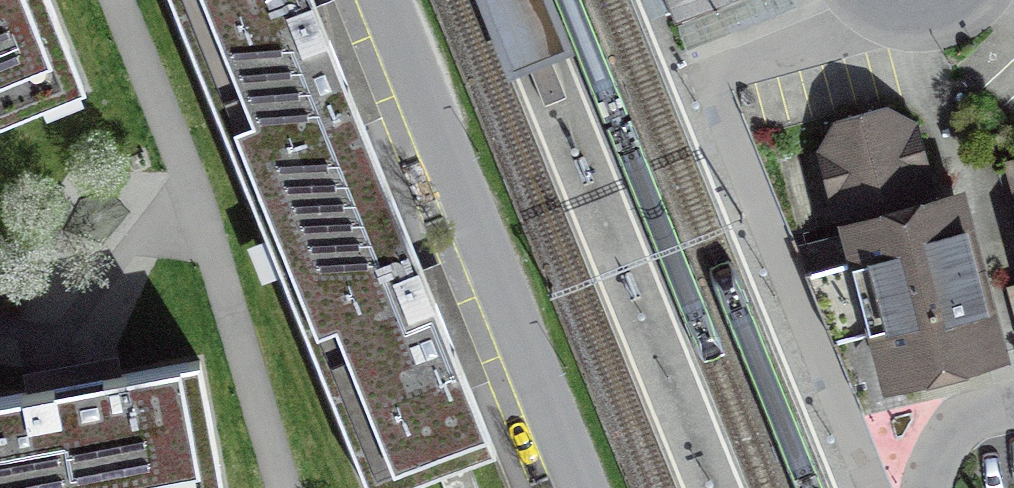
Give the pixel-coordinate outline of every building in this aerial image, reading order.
[(35,82),(32,75),(75,58),(51,0),(0,0),(0,97),(35,82)] [(292,221),(388,182),(314,0),(197,0),(198,3),(173,13),(247,195),(277,183),(292,221)] [(512,81),(576,54),(553,0),(480,0),(512,81)] [(662,41),(677,35),(687,58),(815,12),(825,8),(822,0),(726,0),(675,21),(667,0),(645,0),(662,41)] [(675,21),(726,0),(667,0),(675,21)] [(885,105),(839,120),(820,146),(832,199),(861,215),(871,255),(805,273),(835,342),(891,328),(904,373),(986,349),(942,190),(924,181),(930,174),(915,122),(885,105)] [(388,182),(292,221),(310,264),(280,276),(353,457),(378,447),(395,487),(511,487),(388,182)] [(202,361),(0,398),(0,487),(173,487),(176,487),(175,479),(222,471),(202,361)]
